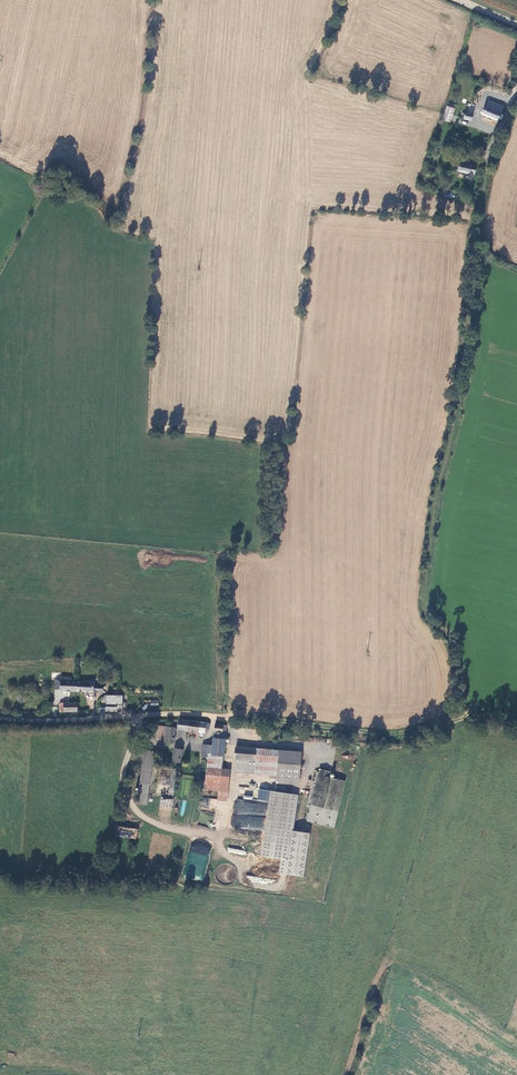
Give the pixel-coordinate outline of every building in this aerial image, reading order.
[(488,101),(483,114),(498,120),(504,107),(488,101)] [(443,118),(450,121),(455,108),(454,108),(447,106),(443,118)] [(474,110),(470,109),(470,112),(465,111),(465,113),(464,112),(463,112),(462,113),(461,114),(462,115),(462,116),(463,116),(464,116),(464,118),(472,120),(474,110)] [(477,167),(469,165),(471,157),(462,155),(458,171),(468,173),(467,177),(472,178),(473,174),(475,175),(477,167)] [(56,681),(56,690),(104,692),(104,684),(95,684),(95,682),(79,682),(79,680),(62,680),(62,681),(56,681)] [(108,710),(119,710),(119,707),(123,707),(124,695),(108,694),(108,710)] [(61,712),(78,712),(78,703),(61,703),(61,712)] [(188,729),(190,721),(187,720),(179,720),(177,728),(188,729)] [(209,729),(210,723),(190,721),(188,729),(204,732),(205,728),(209,729)] [(224,755),(226,739),(224,739),(225,731),(226,731),(227,725),(222,724),(216,724),(214,745),(213,754),(223,755),(224,755)] [(165,740),(165,727),(157,726),(156,740),(165,740)] [(165,740),(164,743),(174,743),(175,728),(165,727),(165,740)] [(213,754),(214,745),(203,744),(202,756),(208,757),(208,754),(209,754),(213,754)] [(236,759),(256,760),(257,748),(237,746),(236,759)] [(180,762),(183,748),(175,747),(173,760),(180,762)] [(280,749),(257,748),(256,760),(255,772),(279,773),(280,749)] [(303,751),(280,749),(279,773),(278,782),(301,783),(303,751)] [(220,769),(223,755),(213,754),(209,754),(208,768),(220,769)] [(140,782),(150,784),(153,756),(144,755),(140,782)] [(255,772),(256,760),(236,759),(235,771),(255,772)] [(219,789),(228,790),(230,770),(220,769),(208,768),(206,788),(219,789)] [(307,821),(335,827),(346,780),(332,777),(333,771),(321,768),(320,772),(317,772),(315,781),(313,781),(307,807),(310,807),(307,821)] [(140,782),(138,782),(135,803),(147,805),(150,784),(140,782)] [(227,801),(228,790),(219,789),(218,800),(227,801)] [(260,854),(287,858),(297,795),(270,791),(260,854)] [(171,810),(173,799),(160,798),(159,809),(171,810)] [(136,839),(137,829),(117,827),(116,837),(136,839)] [(190,843),(182,877),(203,881),(210,847),(190,843)]
